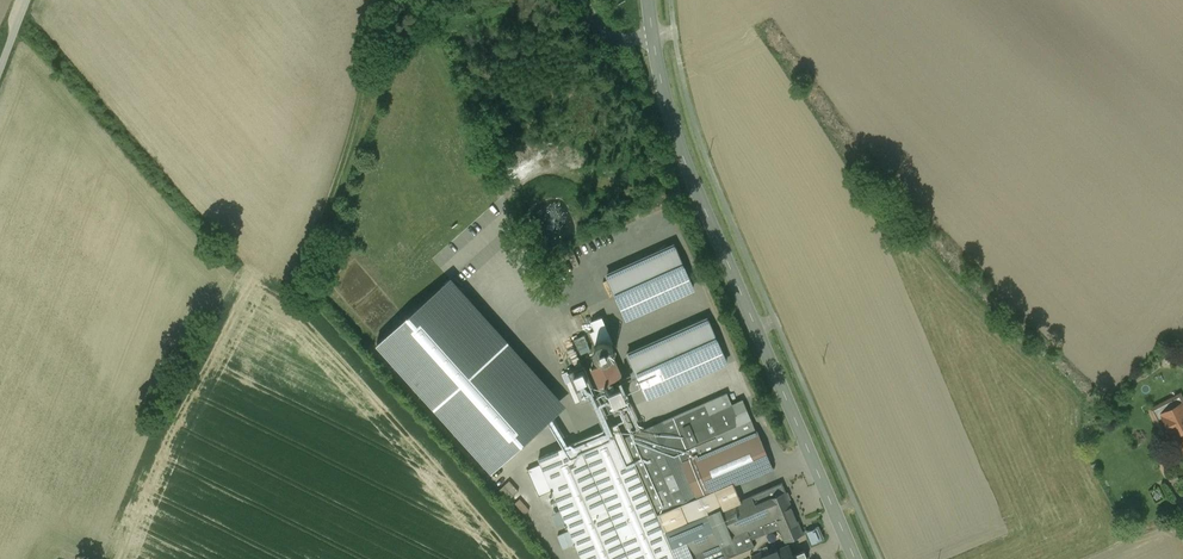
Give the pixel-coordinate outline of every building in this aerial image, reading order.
[(673,245),(607,274),(627,318),(693,289),(673,245)] [(439,289),(554,417),(566,405),(451,278),(439,289)] [(439,289),(377,345),(492,472),(554,417),(439,289)] [(599,318),(591,321),(594,330),(590,332),(596,345),(597,344),(599,343),(600,342),(601,342),(603,342),(605,342),(606,342),(607,342),(608,343),(610,344),(599,318)] [(707,319),(628,354),(647,397),(726,362),(707,319)] [(605,342),(603,342),(601,342),(600,342),(599,343),(597,344),(596,345),(595,346),(595,347),(594,349),(594,350),(593,352),(594,354),(594,355),(595,357),(596,358),(597,359),(598,360),(599,361),(602,362),(604,362),(606,362),(608,361),(609,360),(610,359),(611,358),(612,357),(613,355),(613,354),(613,352),(613,350),(613,349),(612,347),(611,346),(610,344),(608,343),(607,342),(606,342),(605,342)] [(610,360),(592,368),(600,386),(603,385),(603,384),(618,378),(610,360)] [(583,366),(568,373),(581,403),(597,397),(583,366)] [(618,378),(603,384),(603,385),(616,412),(630,406),(618,378)] [(727,393),(633,433),(633,434),(667,510),(697,497),(697,498),(733,483),(772,466),(757,431),(756,432),(683,462),(678,451),(740,424),(731,404),(727,393)] [(1182,429),(1182,404),(1180,397),(1158,408),(1164,420),(1161,421),(1169,438),(1177,434),(1176,433),(1182,429)] [(740,424),(678,451),(683,462),(756,432),(751,418),(750,418),(742,399),(731,404),(740,424)] [(624,438),(618,424),(538,458),(582,558),(692,558),(679,526),(708,514),(708,513),(719,509),(720,509),(729,505),(741,500),(733,483),(697,498),(697,497),(667,510),(633,434),(633,433),(624,438)] [(502,471),(492,481),(501,491),(511,481),(502,471)] [(720,509),(719,509),(708,513),(708,514),(679,526),(692,558),(724,558),(754,546),(750,537),(766,531),(767,533),(779,528),(767,499),(785,492),(781,483),(741,500),(729,505),(720,509)] [(795,516),(788,499),(790,498),(787,492),(785,493),(785,492),(767,499),(779,528),(785,541),(789,539),(790,541),(793,539),(793,538),(795,537),(795,538),(799,537),(798,535),(803,534),(797,519),(796,516),(795,516)] [(529,509),(520,499),(514,503),(524,514),(529,509)] [(817,528),(807,532),(811,542),(822,538),(817,528)] [(773,552),(771,548),(753,556),(755,558),(794,558),(788,546),(773,552)]
